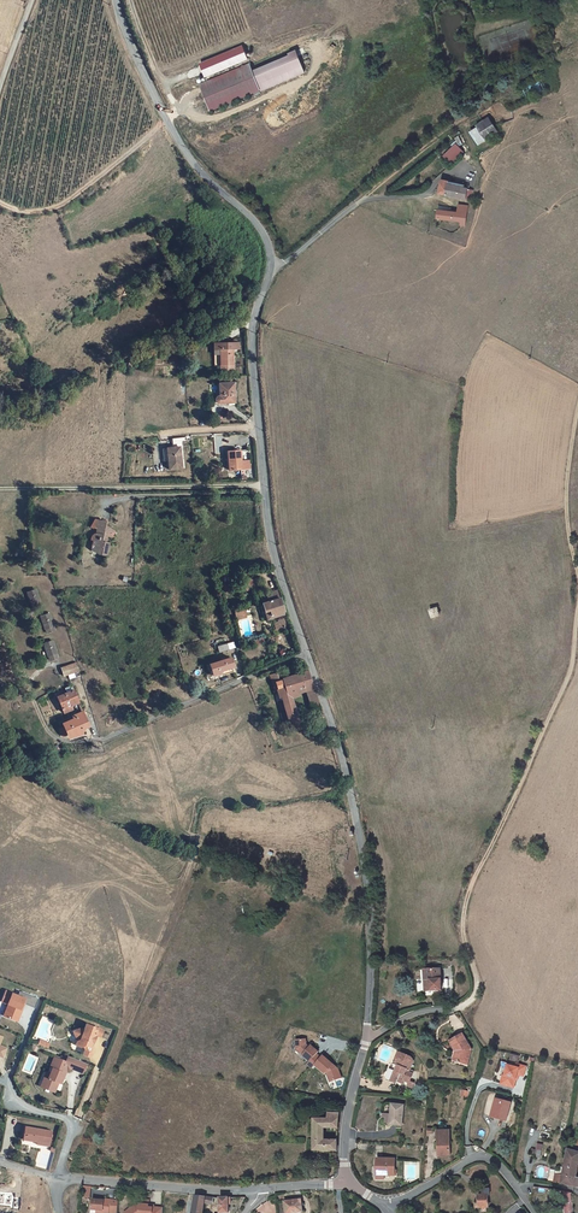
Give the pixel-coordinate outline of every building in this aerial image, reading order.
[(205,75),(248,60),(244,48),(201,62),(205,75)] [(213,85),(204,89),(206,93),(218,120),(268,98),(256,72),(215,89),(213,85)] [(541,80),(529,84),(531,92),(543,89),(541,80)] [(475,131),(475,132),(483,145),(497,137),(488,123),(475,131)] [(476,150),(483,145),(475,132),(468,137),(476,150)] [(451,164),(464,151),(456,143),(443,156),(451,164)] [(436,194),(440,194),(465,200),(467,190),(462,189),(463,185),(439,181),(436,194)] [(466,224),(464,224),(466,216),(461,215),(450,214),(451,209),(439,206),(437,219),(460,223),(459,227),(465,228),(466,224)] [(221,340),(222,367),(234,367),(233,340),(221,340)] [(236,399),(233,380),(219,381),(220,394),(219,394),(218,395),(217,397),(217,398),(218,400),(219,401),(236,399)] [(166,447),(168,469),(181,468),(180,447),(166,447)] [(247,453),(228,455),(230,473),(249,472),(247,453)] [(98,514),(80,512),(78,519),(84,520),(83,525),(81,525),(79,526),(78,527),(78,529),(80,531),(82,533),(82,540),(91,542),(90,544),(97,545),(99,533),(96,533),(97,526),(105,528),(106,521),(97,520),(98,514)] [(246,591),(256,589),(253,577),(244,579),(246,591)] [(267,594),(270,602),(279,599),(276,591),(267,594)] [(35,592),(26,595),(32,613),(41,610),(35,592)] [(268,620),(274,618),(269,602),(270,602),(267,594),(261,596),(268,620)] [(285,610),(282,598),(279,599),(270,602),(269,602),(274,618),(281,616),(280,612),(282,611),(285,610)] [(441,616),(439,608),(431,610),(433,618),(441,616)] [(229,621),(235,619),(234,613),(233,609),(226,611),(229,621)] [(243,610),(234,613),(235,619),(244,616),(243,610)] [(49,615),(40,617),(46,635),(54,632),(49,615)] [(286,630),(284,623),(280,624),(276,625),(278,632),(286,630)] [(53,641),(44,643),(50,661),(58,659),(53,641)] [(229,647),(228,642),(218,645),(220,650),(229,647)] [(232,657),(211,663),(214,675),(229,671),(229,668),(235,666),(232,657)] [(63,668),(65,676),(79,672),(76,664),(63,668)] [(277,681),(279,680),(288,678),(286,672),(275,674),(277,681)] [(315,688),(309,672),(288,678),(279,680),(283,696),(292,726),(298,724),(299,728),(311,725),(309,721),(302,723),(294,697),(301,695),(300,692),(315,688)] [(78,698),(74,691),(67,694),(69,701),(78,698)] [(69,701),(67,694),(65,694),(60,696),(58,697),(65,712),(74,709),(72,705),(80,702),(78,698),(69,701)] [(69,722),(74,735),(76,739),(85,735),(83,730),(91,726),(84,712),(74,716),(75,719),(69,722)] [(74,735),(69,722),(63,724),(65,729),(61,730),(64,738),(68,736),(69,738),(74,735)] [(444,992),(443,970),(428,970),(429,992),(444,992)] [(3,1017),(18,1022),(27,997),(5,990),(1,1002),(7,1004),(3,1017)] [(92,1038),(95,1038),(99,1030),(87,1026),(83,1032),(80,1031),(72,1033),(76,1043),(74,1047),(79,1049),(84,1047),(85,1048),(82,1056),(90,1060),(93,1054),(90,1050),(92,1044),(91,1041),(92,1038)] [(104,1033),(99,1030),(95,1038),(101,1040),(104,1033)] [(463,1031),(452,1037),(458,1047),(459,1057),(471,1057),(470,1043),(463,1031)] [(308,1038),(298,1039),(298,1045),(302,1048),(301,1050),(305,1054),(312,1060),(309,1063),(314,1067),(317,1064),(326,1072),(328,1071),(329,1072),(330,1075),(333,1074),(335,1080),(343,1077),(340,1068),(325,1055),(323,1057),(318,1053),(320,1051),(313,1045),(311,1046),(308,1043),(308,1038)] [(42,1042),(40,1046),(50,1050),(52,1046),(42,1042)] [(409,1085),(410,1082),(415,1084),(415,1082),(418,1074),(414,1073),(414,1071),(416,1071),(419,1062),(416,1057),(404,1052),(399,1064),(403,1066),(397,1082),(403,1085),(404,1083),(409,1085)] [(82,1075),(87,1065),(68,1057),(65,1063),(53,1058),(49,1068),(52,1069),(44,1086),(55,1090),(58,1083),(62,1084),(64,1079),(62,1078),(64,1073),(72,1071),(82,1075)] [(525,1078),(527,1066),(516,1063),(515,1066),(508,1065),(505,1076),(503,1076),(500,1085),(516,1089),(518,1077),(525,1078)] [(403,1066),(399,1064),(396,1070),(394,1069),(389,1081),(403,1087),(403,1085),(397,1082),(403,1066)] [(49,1068),(48,1072),(46,1071),(40,1086),(54,1093),(55,1090),(44,1086),(52,1069),(49,1068)] [(500,1099),(495,1117),(509,1121),(513,1103),(500,1099)] [(393,1103),(392,1115),(391,1123),(391,1124),(404,1125),(406,1104),(393,1103)] [(326,1126),(339,1127),(341,1112),(330,1112),(330,1117),(317,1117),(317,1126),(326,1126)] [(26,1125),(23,1138),(35,1140),(34,1145),(40,1146),(41,1142),(49,1144),(52,1131),(44,1129),(26,1125)] [(317,1126),(317,1130),(317,1133),(323,1133),(323,1137),(326,1137),(326,1126),(317,1126)] [(451,1155),(452,1131),(438,1130),(438,1155),(451,1155)] [(317,1133),(317,1136),(317,1138),(316,1149),(323,1149),(323,1152),(332,1152),(332,1159),(338,1159),(338,1139),(322,1139),(323,1137),(323,1133),(317,1133)] [(568,1156),(565,1175),(577,1176),(577,1151),(569,1150),(568,1156)] [(381,1174),(388,1174),(399,1174),(399,1168),(397,1168),(398,1157),(381,1156),(380,1174),(381,1174)] [(564,1183),(565,1175),(558,1174),(557,1182),(564,1183)] [(565,1175),(564,1183),(577,1185),(577,1176),(565,1175)] [(13,1194),(15,1187),(8,1185),(5,1183),(5,1181),(3,1180),(1,1189),(13,1194)] [(572,1193),(564,1190),(567,1212),(574,1212),(572,1193)] [(489,1193),(479,1193),(479,1201),(476,1201),(476,1206),(482,1206),(482,1209),(486,1209),(486,1206),(489,1206),(489,1193)] [(213,1196),(195,1195),(193,1212),(203,1212),(205,1204),(212,1204),(213,1196)] [(231,1204),(231,1197),(221,1197),(220,1211),(229,1211),(229,1204),(231,1204)] [(301,1198),(285,1199),(286,1212),(302,1210),(301,1198)] [(118,1202),(111,1201),(111,1200),(103,1199),(103,1201),(94,1199),(92,1211),(98,1212),(118,1212),(118,1202)] [(163,1210),(154,1208),(154,1206),(150,1205),(143,1204),(141,1204),(141,1206),(135,1205),(126,1212),(163,1212),(163,1210)]
